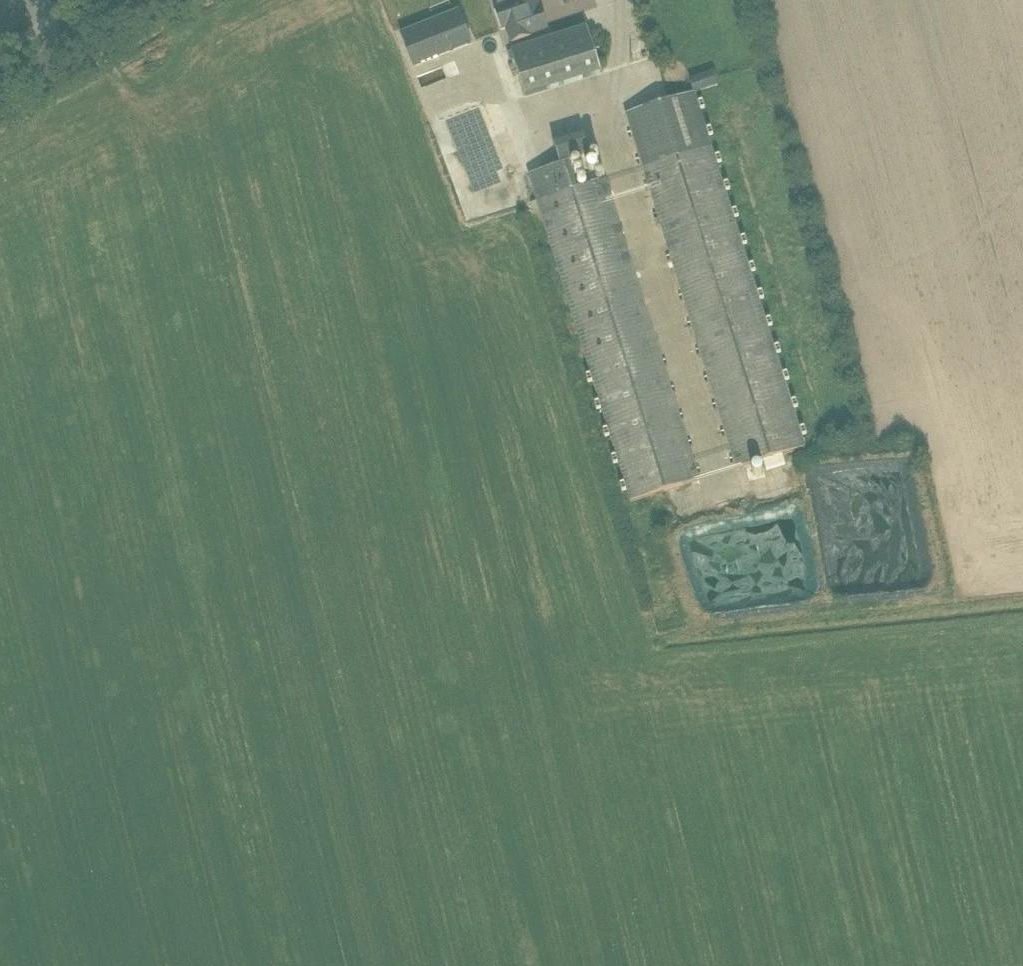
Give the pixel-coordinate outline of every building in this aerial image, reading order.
[(500,9),(495,10),(501,30),(506,28),(512,44),(531,37),(530,35),(548,28),(542,9),(540,10),(536,0),(497,0),(500,9)] [(401,34),(414,67),(472,44),(459,11),(401,34)] [(587,26),(510,50),(525,95),(601,71),(587,26)] [(712,72),(689,80),(693,92),(694,93),(717,85),(712,72)] [(626,113),(639,153),(643,168),(737,468),(804,447),(693,92),(626,113)] [(583,136),(555,145),(561,163),(568,161),(589,154),(583,136)] [(699,480),(605,179),(576,188),(568,161),(530,173),(538,201),(632,501),(699,480)]
